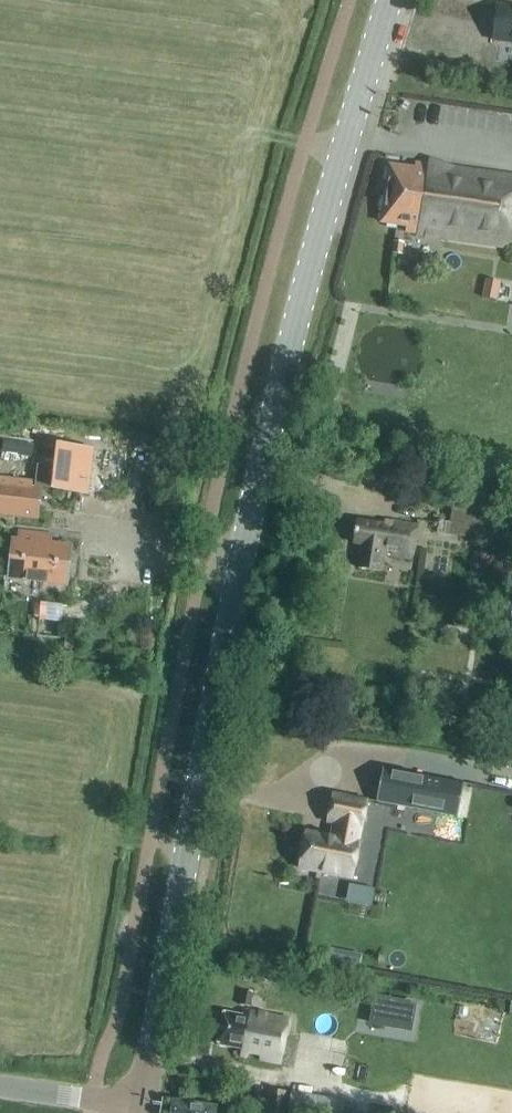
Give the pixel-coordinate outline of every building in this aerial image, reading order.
[(498,7),(494,43),(511,45),(511,9),(498,7)] [(416,165),(415,171),(389,167),(381,224),(407,228),(406,234),(511,249),(511,178),(416,165)] [(393,243),(392,256),(403,257),(404,244),(393,243)] [(485,282),(482,299),(496,302),(499,284),(485,282)] [(17,438),(18,427),(0,426),(0,437),(17,438)] [(11,444),(8,455),(37,461),(39,450),(11,444)] [(61,448),(58,471),(39,468),(36,488),(55,491),(84,494),(90,452),(61,448)] [(463,484),(464,483),(449,480),(448,482),(446,494),(461,497),(463,484)] [(36,519),(39,492),(0,488),(0,515),(36,519)] [(498,507),(454,499),(450,525),(494,533),(498,507)] [(354,545),(362,546),(358,569),(381,573),(383,556),(412,560),(417,528),(385,523),(384,527),(357,523),(354,545)] [(68,577),(70,559),(67,558),(68,554),(48,552),(49,538),(21,535),(20,549),(14,548),(11,575),(30,577),(30,581),(43,583),(44,578),(49,579),(49,580),(57,581),(57,580),(65,581),(65,577),(68,577)] [(463,786),(403,775),(397,808),(424,813),(457,820),(463,786)] [(333,839),(307,834),(300,871),(352,881),(359,844),(358,844),(360,831),(362,831),(367,802),(332,796),(327,824),(336,826),(333,839)] [(344,955),(330,952),(327,967),(342,970),(344,955)] [(242,993),(239,1006),(251,1008),(253,994),(242,993)] [(371,1013),(393,1017),(396,1000),(374,996),(371,1013)] [(408,1024),(481,1036),(486,1009),(412,998),(408,1024)] [(223,1014),(217,1046),(242,1051),(241,1057),(280,1065),(289,1020),(244,1012),(243,1018),(223,1014)] [(344,1103),(291,1094),(288,1112),(343,1112),(344,1103)] [(216,1108),(173,1102),(171,1112),(215,1112),(216,1108)]
